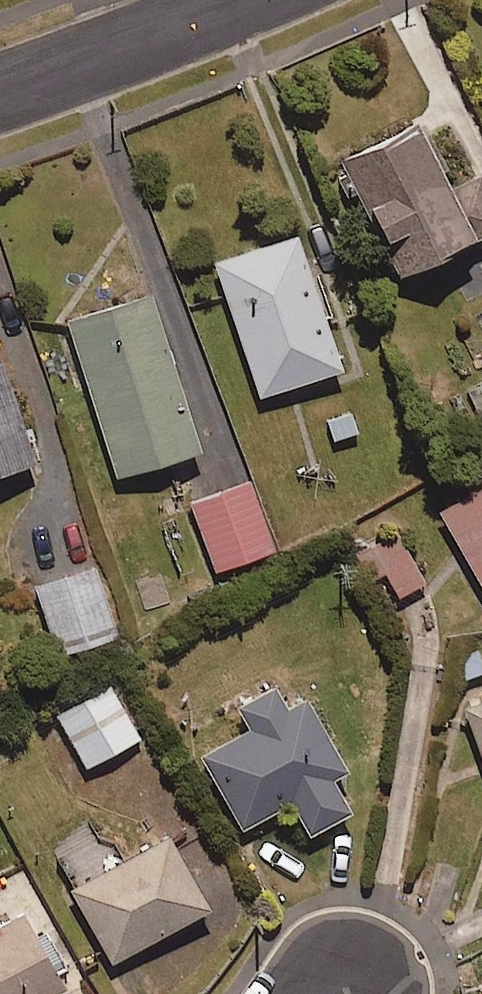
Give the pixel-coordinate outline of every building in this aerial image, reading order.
[(339,159),(399,275),(481,233),(481,173),(481,172),(454,186),(419,118),(339,159)] [(300,231),(215,259),(260,395),(345,367),(300,231)] [(152,289),(66,316),(116,475),(202,448),(152,289)] [(34,458),(0,360),(0,469),(34,458)] [(249,478),(191,500),(217,569),(275,548),(249,478)] [(437,509),(481,587),(481,483),(437,509)] [(399,528),(354,553),(369,580),(388,570),(401,594),(428,580),(399,528)] [(96,562),(34,583),(57,648),(119,627),(96,562)] [(248,726),(200,753),(244,827),(294,799),(312,831),(352,809),(334,777),(350,768),(306,692),(289,702),(276,680),(235,704),(248,726)] [(111,682),(56,714),(86,766),(141,735),(111,682)] [(461,704),(481,761),(481,696),(461,704)] [(168,832),(69,887),(111,963),(211,907),(168,832)] [(65,982),(23,909),(0,922),(0,993),(43,993),(65,982)]
